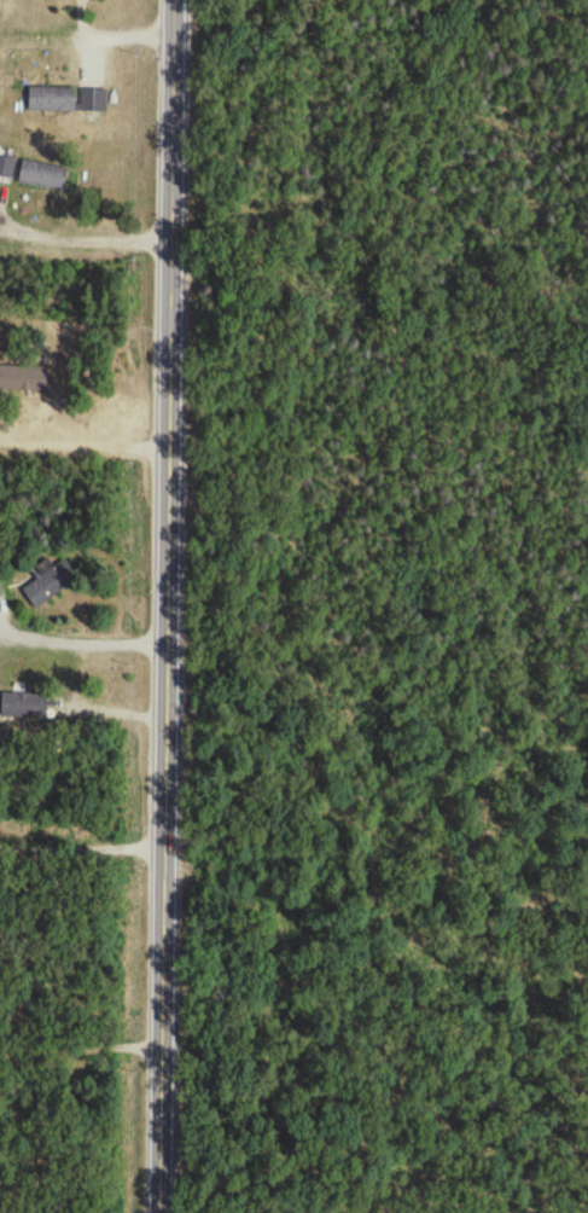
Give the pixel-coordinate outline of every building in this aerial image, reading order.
[(30,114),(106,114),(106,91),(30,90),(30,114)] [(18,161),(0,159),(0,181),(15,183),(18,161)] [(65,195),(69,171),(24,163),(20,187),(65,195)] [(48,394),(48,369),(0,369),(0,394),(48,394)] [(20,592),(41,613),(71,583),(49,562),(20,592)] [(2,721),(48,721),(48,695),(2,695),(2,721)]
